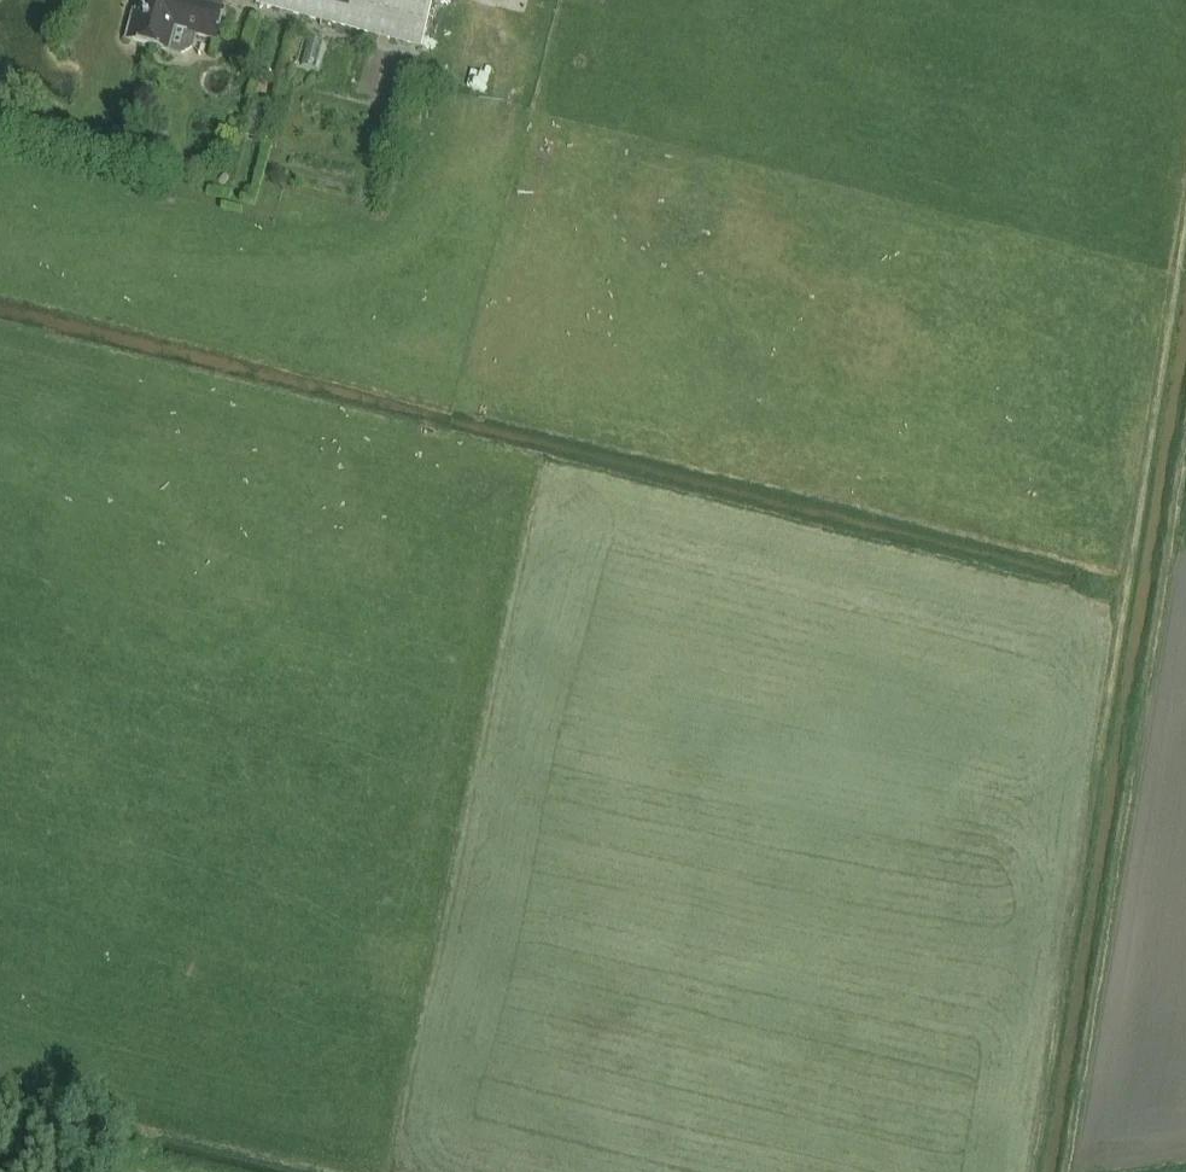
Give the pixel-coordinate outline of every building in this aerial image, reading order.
[(173,52),(185,55),(192,50),(196,35),(217,41),(225,10),(223,10),(225,0),(189,0),(189,1),(187,0),(141,0),(137,14),(135,13),(128,40),(173,52)] [(424,43),(427,29),(435,0),(261,0),(424,43)]
